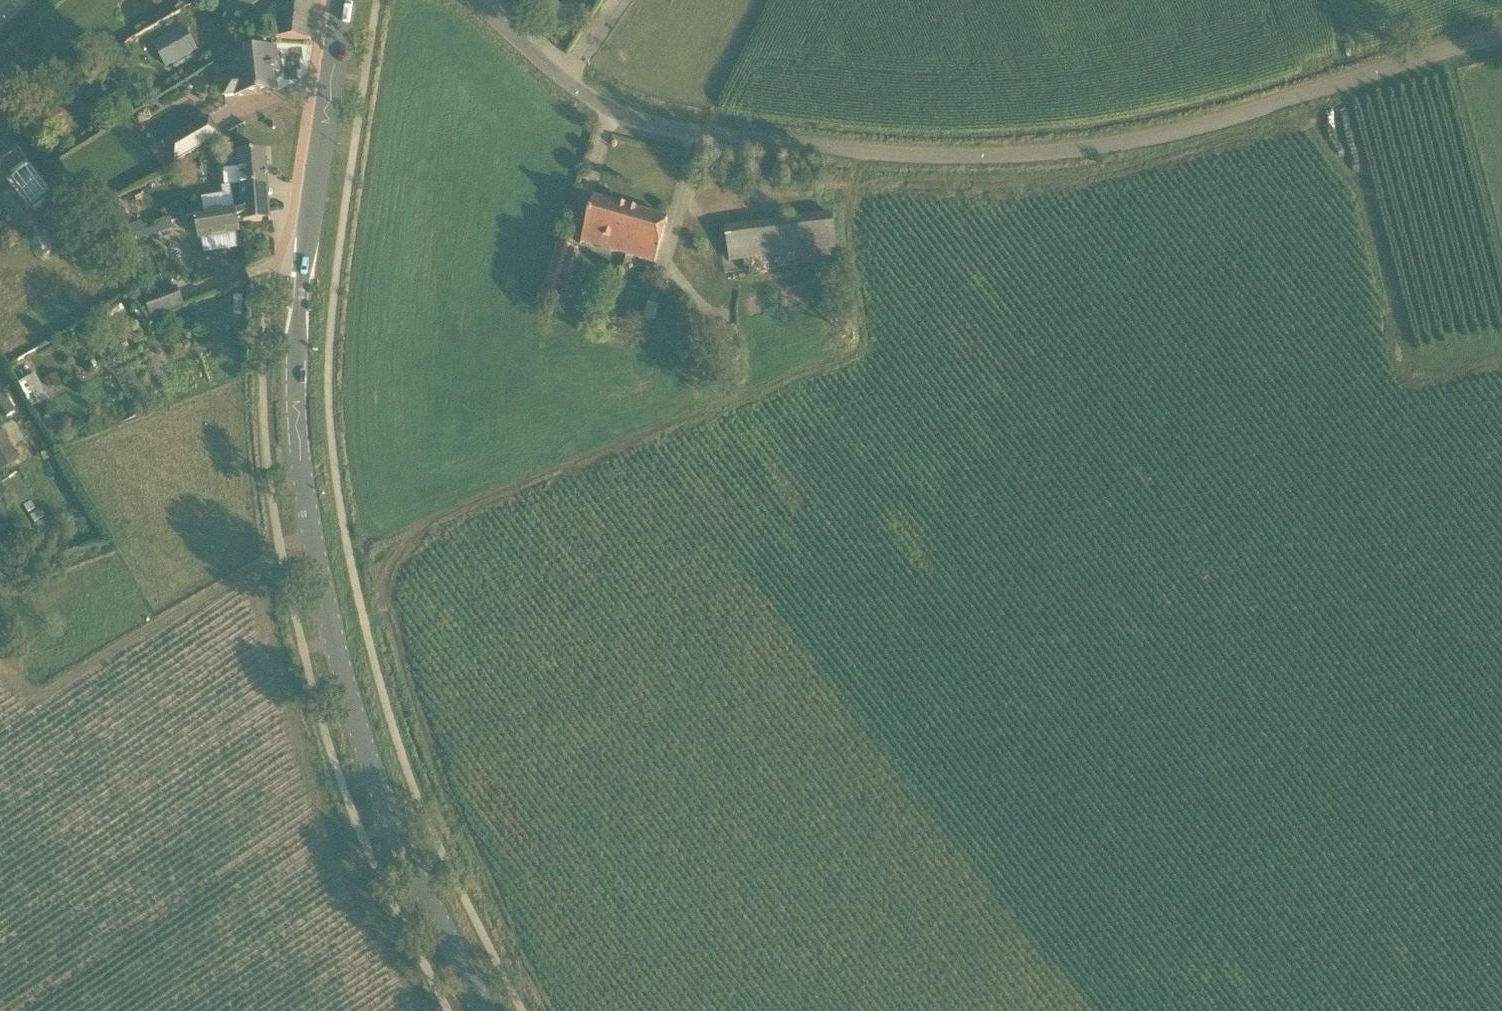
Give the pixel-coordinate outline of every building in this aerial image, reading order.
[(221,3),(226,12),(230,19),(236,16),(263,0),(226,0),(221,3)] [(276,39),(310,41),(314,0),(280,0),(277,31),(276,39)] [(183,27),(153,43),(166,67),(196,51),(183,27)] [(230,57),(232,75),(221,77),(223,97),(235,95),(235,98),(254,94),(274,92),(272,74),(278,73),(276,49),(245,52),(245,55),(230,57)] [(0,74),(0,102),(13,92),(0,74)] [(164,146),(173,162),(218,136),(209,121),(164,146)] [(239,169),(224,170),(225,188),(231,187),(233,201),(262,199),(269,198),(267,185),(265,151),(245,153),(238,153),(239,169)] [(30,166),(12,179),(33,208),(51,194),(30,166)] [(235,209),(194,215),(198,240),(221,236),(241,233),(240,224),(264,222),(270,221),(269,198),(262,199),(233,201),(235,209)] [(582,242),(618,253),(631,209),(594,198),(584,234),(582,242)] [(618,253),(655,263),(667,219),(631,209),(618,253)] [(744,260),(746,272),(838,261),(832,215),(725,228),(729,262),(744,260)] [(167,224),(144,228),(143,223),(125,227),(127,239),(169,231),(167,224)] [(563,298),(577,250),(558,245),(544,293),(563,298)] [(144,301),(151,319),(184,306),(178,289),(144,301)] [(649,304),(644,319),(655,322),(660,307),(649,304)] [(36,375),(25,381),(39,406),(50,400),(36,375)] [(20,463),(3,432),(0,433),(0,474),(20,463)] [(31,499),(18,475),(3,484),(16,508),(31,499)]
